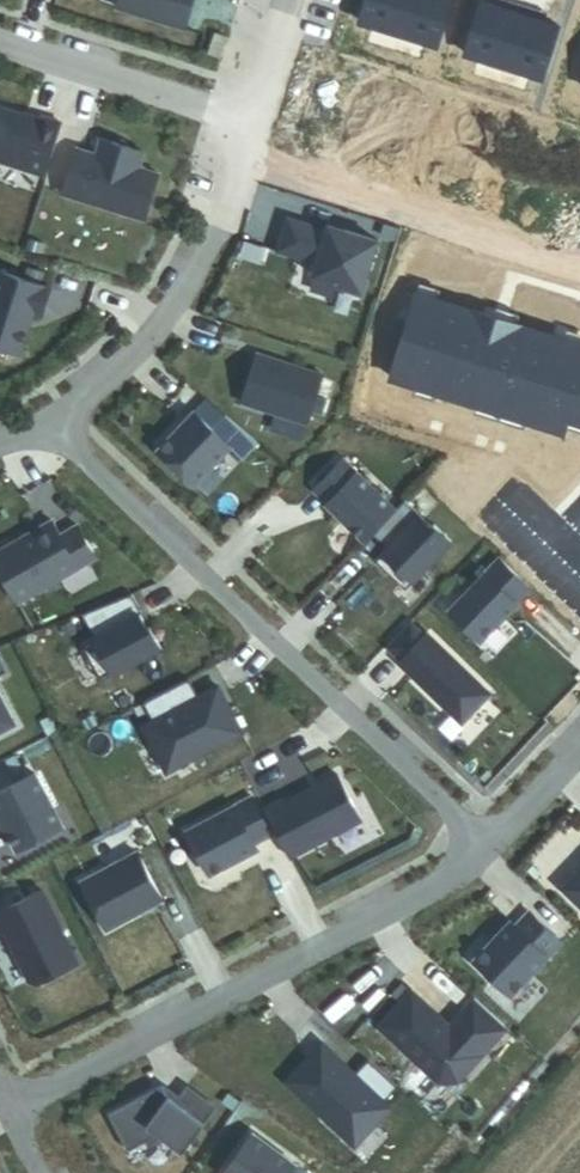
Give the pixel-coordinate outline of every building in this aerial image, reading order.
[(184,29),(193,0),(119,0),(116,9),(184,29)] [(359,22),(437,46),(451,0),(366,0),(359,22)] [(505,2),(498,0),(497,0),(495,7),(503,10),(505,2)] [(539,13),(505,2),(503,10),(495,7),(481,3),(464,56),(542,80),(558,28),(544,24),(536,21),(539,13)] [(547,16),(539,13),(536,21),(544,24),(547,16)] [(227,38),(213,34),(207,56),(220,60),(227,38)] [(28,115),(27,118),(0,110),(0,163),(45,177),(61,125),(28,115)] [(142,156),(101,142),(96,156),(76,149),(61,195),(144,220),(159,176),(138,169),(142,156)] [(327,231),(287,219),(277,252),(316,264),(312,277),(338,285),(336,290),(360,297),(378,241),(345,231),(343,236),(327,231)] [(20,355),(33,315),(41,317),(50,288),(0,273),(0,348),(20,355)] [(505,321),(504,326),(491,322),(492,318),(417,294),(390,379),(564,433),(568,420),(579,423),(579,345),(505,321)] [(241,404),(307,424),(322,375),(257,354),(241,404)] [(225,417),(206,401),(194,413),(212,430),(225,417)] [(194,413),(158,451),(193,485),(229,448),(242,460),(258,444),(225,417),(212,430),(194,413)] [(343,460),(314,490),(366,541),(372,534),(396,509),(343,460)] [(432,526),(405,500),(396,509),(372,534),(388,548),(376,561),(406,589),(452,541),(434,524),(432,526)] [(17,603),(95,558),(77,526),(60,536),(51,522),(0,551),(0,574),(17,603)] [(482,642),(530,588),(498,559),(450,612),(482,642)] [(162,649),(150,628),(147,629),(132,594),(83,614),(95,637),(83,644),(102,681),(162,649)] [(490,693),(426,633),(423,636),(409,623),(386,647),(400,660),(397,663),(462,723),(490,693)] [(243,733),(219,687),(199,697),(190,680),(145,704),(154,721),(144,726),(169,770),(243,733)] [(0,699),(0,734),(12,729),(0,699)] [(361,820),(337,774),(283,802),(282,799),(264,809),(289,858),(361,820)] [(36,775),(0,794),(0,817),(18,850),(63,827),(36,775)] [(273,835),(253,798),(188,832),(210,876),(259,850),(256,844),(273,835)] [(163,900),(139,854),(83,883),(107,929),(163,900)] [(563,889),(579,905),(579,870),(563,889)] [(0,912),(0,928),(3,934),(7,932),(32,980),(40,983),(80,962),(42,890),(0,912)] [(512,995),(562,942),(531,912),(517,927),(512,922),(476,961),(512,995)] [(416,987),(379,1027),(439,1081),(458,1080),(507,1027),(475,998),(454,1021),(416,987)] [(352,1138),(399,1086),(370,1060),(356,1074),(322,1044),(288,1081),(352,1138)] [(162,1086),(109,1114),(128,1151),(159,1135),(184,1152),(215,1109),(185,1087),(174,1103),(169,1099),(162,1086)] [(254,1135),(226,1172),(307,1172),(254,1135)]
